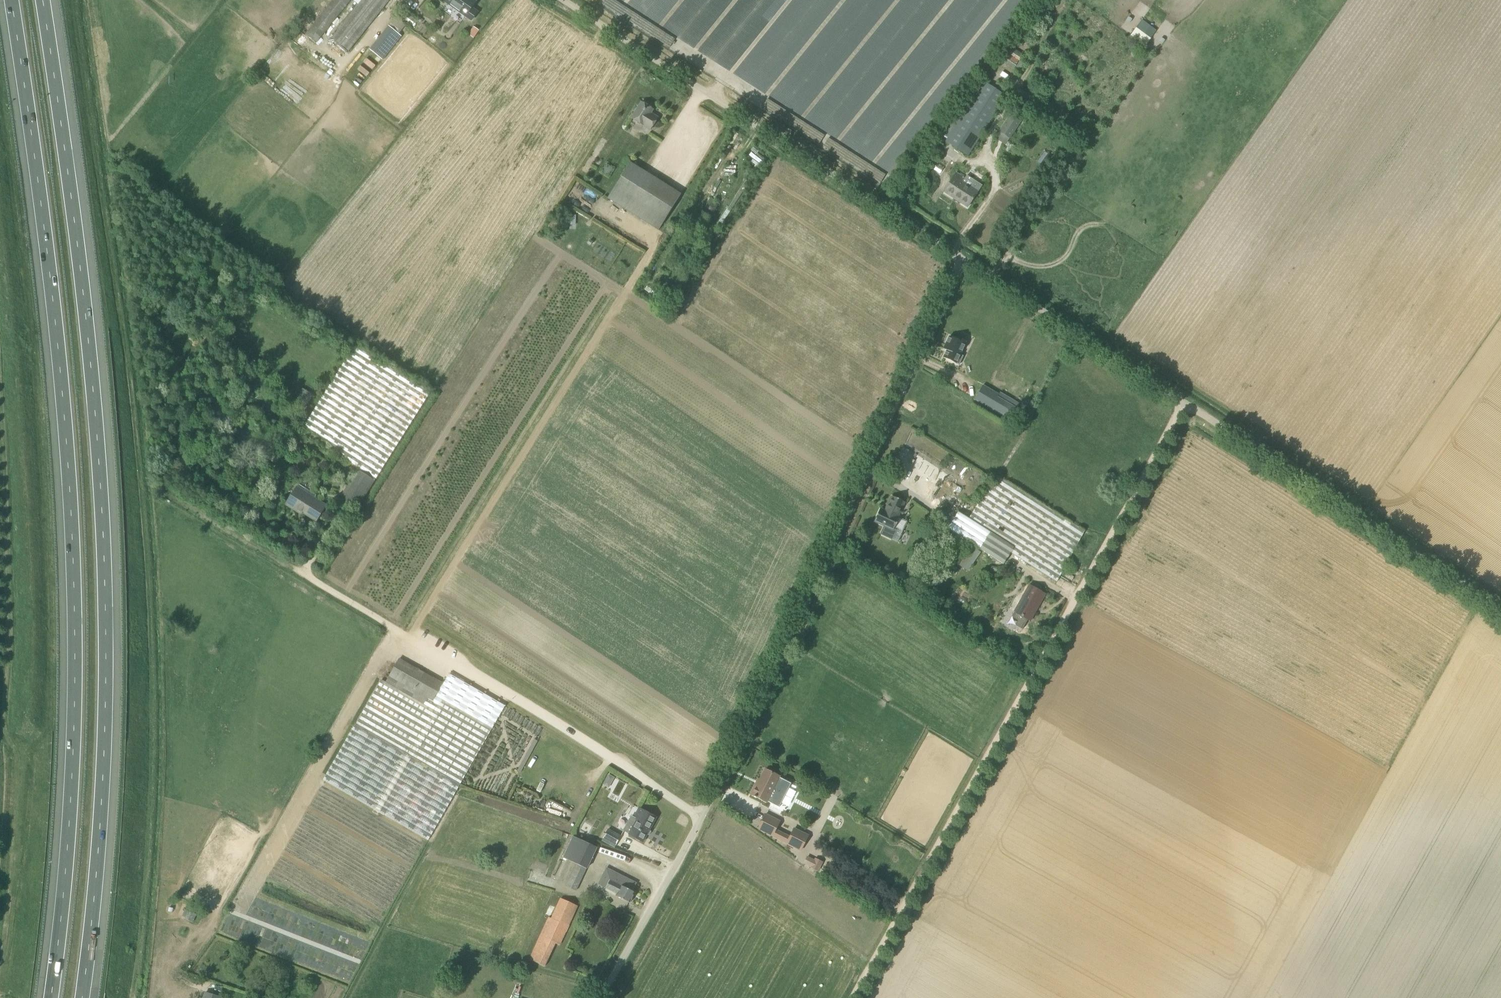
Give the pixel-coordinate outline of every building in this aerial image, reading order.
[(305,35),(316,44),(351,0),(332,0),(305,35)] [(331,38),(348,51),(389,0),(362,0),(331,38)] [(476,2),(473,0),(446,0),(445,1),(471,20),(477,12),(472,9),(476,2)] [(1130,35),(1145,45),(1157,30),(1141,19),(1130,35)] [(383,61),(402,36),(389,26),(369,50),(383,61)] [(474,26),(470,33),(475,37),(480,30),(474,26)] [(1022,55),(1010,48),(1000,62),(1016,72),(1023,62),(1019,60),(1022,55)] [(967,156),(1006,96),(985,82),(946,142),(967,156)] [(642,103),(632,119),(650,130),(658,118),(650,114),(653,110),(642,103)] [(1012,117),(1001,133),(1010,139),(1021,123),(1012,117)] [(944,142),(940,139),(941,137),(938,135),(937,137),(933,134),(929,140),(940,148),(944,142)] [(630,162),(625,171),(607,199),(658,231),(681,195),(630,162)] [(968,207),(978,192),(982,186),(967,176),(965,179),(956,173),(944,192),(968,207)] [(945,346),(946,346),(945,350),(947,351),(944,358),(956,364),(956,363),(959,365),(963,356),(960,355),(966,342),(958,338),(957,340),(949,337),(945,346)] [(356,470),(339,497),(356,508),(429,391),(354,344),(299,431),(358,468),(356,470)] [(982,385),(980,389),(975,399),(1006,417),(1008,418),(1011,420),(1017,410),(997,398),(999,394),(982,385)] [(1085,531),(997,475),(969,519),(958,512),(947,529),(980,549),(989,535),(991,536),(992,534),(1014,548),(1011,553),(1057,582),(1085,531)] [(291,496),(285,505),(300,514),(301,512),(316,521),(326,506),(314,498),(316,495),(299,485),(297,487),(291,496)] [(880,509),(874,521),(884,526),(880,535),(891,540),(896,531),(894,530),(900,517),(898,517),(904,502),(892,496),(885,511),(880,509)] [(989,535),(980,549),(1003,564),(1011,553),(1014,548),(992,534),(991,536),(989,535)] [(973,548),(963,565),(970,569),(980,551),(973,548)] [(1014,612),(1030,621),(1035,612),(1033,610),(1043,593),(1029,585),(1014,612)] [(389,676),(433,701),(443,683),(399,659),(389,676)] [(433,701),(389,676),(386,683),(380,680),(323,781),(428,841),(500,714),(505,706),(449,674),(444,682),(443,683),(433,701)] [(750,794),(767,802),(771,804),(779,789),(774,787),(780,776),(765,769),(757,785),(755,784),(750,794)] [(609,774),(603,785),(609,788),(614,777),(609,774)] [(639,808),(634,817),(632,816),(624,831),(629,834),(643,842),(656,817),(639,808)] [(786,843),(789,837),(776,830),(781,821),(765,813),(757,829),(786,843)] [(789,837),(786,843),(793,847),(802,852),(810,836),(794,828),(789,837)] [(608,829),(603,838),(615,845),(620,835),(608,829)] [(597,848),(572,837),(562,858),(575,864),(565,886),(576,891),(597,848)] [(823,862),(816,858),(811,867),(819,871),(823,862)] [(599,884),(596,889),(603,892),(606,888),(617,894),(616,896),(630,903),(635,892),(633,891),(637,883),(607,868),(602,877),(599,884)] [(578,906),(560,898),(551,918),(549,917),(540,936),(555,944),(560,945),(578,906)] [(196,914),(188,910),(184,918),(192,922),(196,914)] [(545,967),(548,960),(532,953),(529,960),(545,967)]
